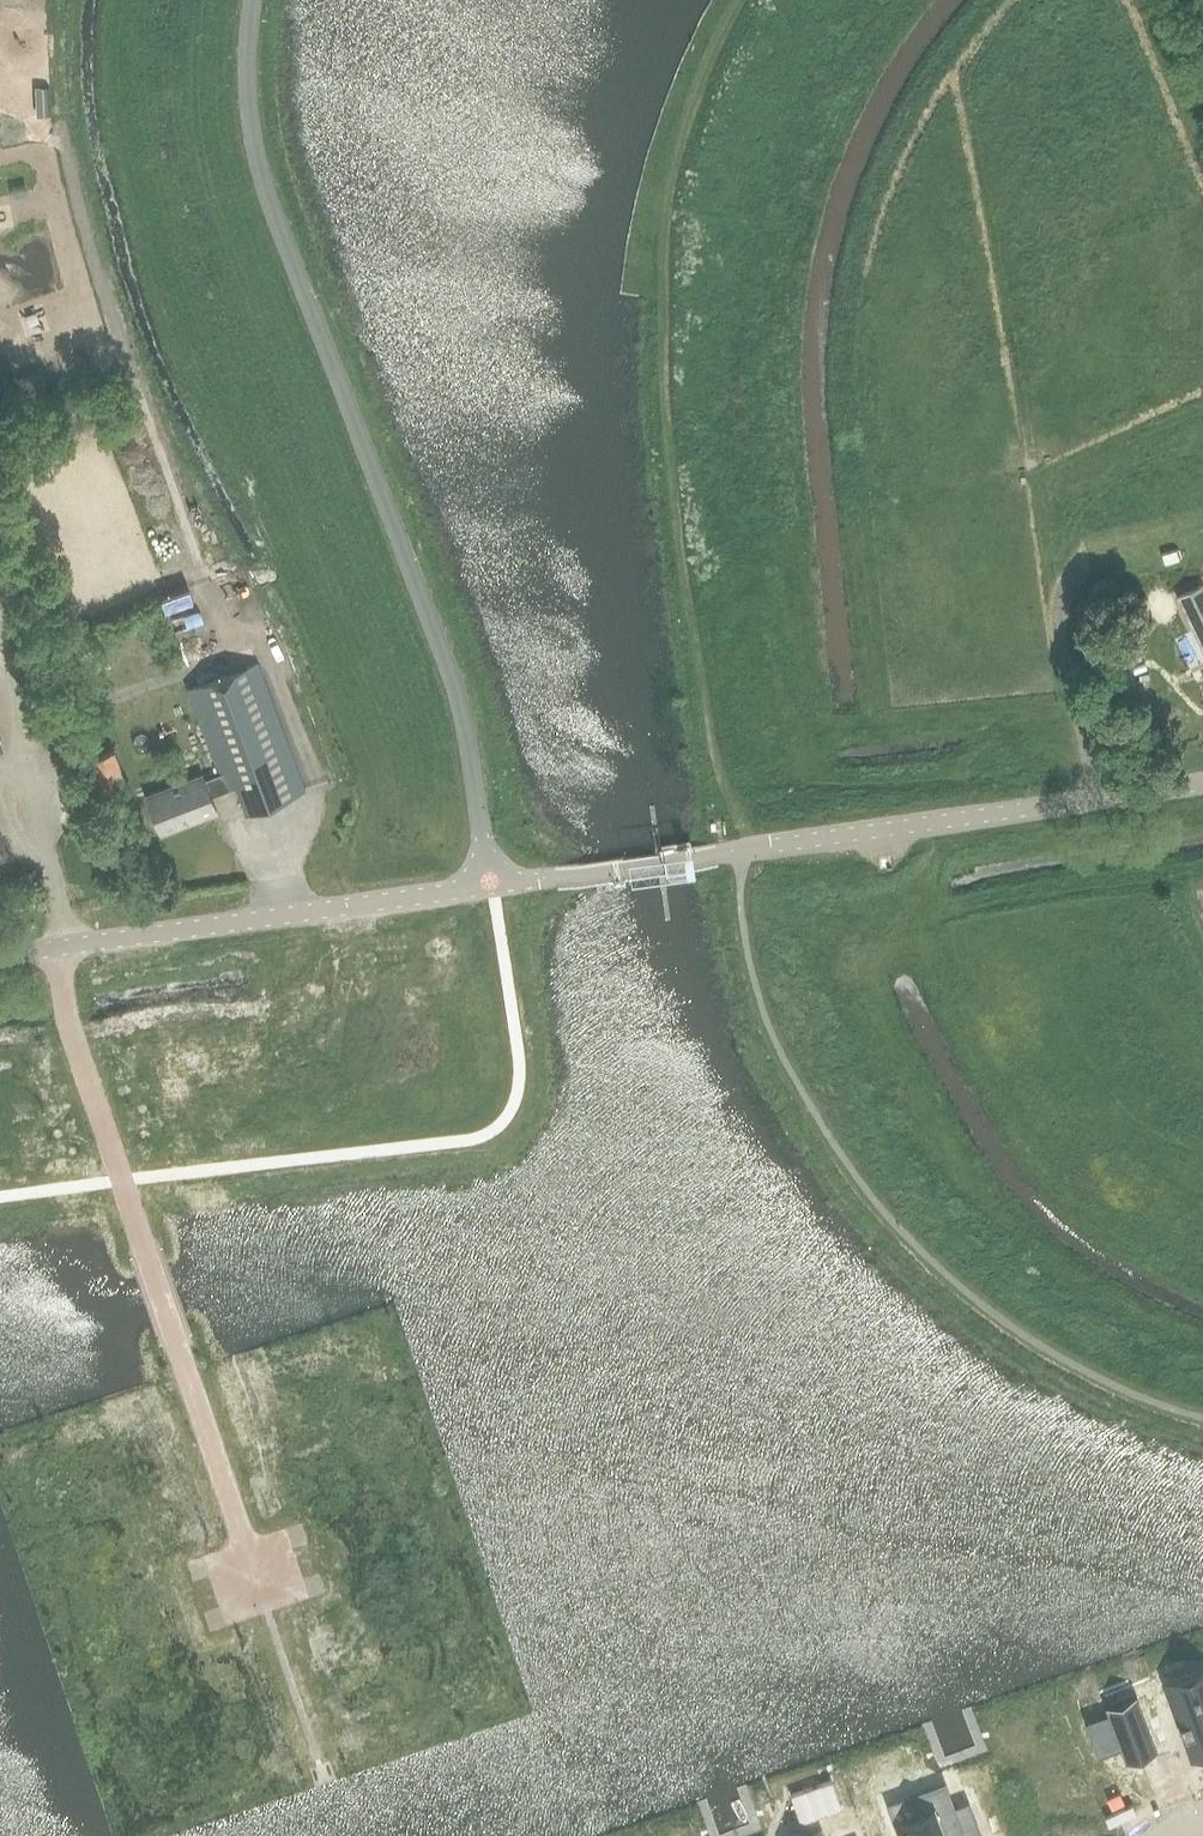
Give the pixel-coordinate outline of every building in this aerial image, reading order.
[(211,801),(237,791),(246,815),(304,793),(256,665),(187,691),(218,770),(202,776),(145,798),(159,836),(189,824),(187,819),(198,815),(203,817),(216,813),(211,801)] [(121,748),(102,752),(109,786),(129,781),(121,748)] [(1174,1697),(1195,1754),(1202,1752),(1202,1686),(1174,1697)] [(1137,1695),(1105,1706),(1126,1762),(1157,1751),(1137,1695)] [(885,1826),(889,1835),(954,1835),(936,1787),(901,1799),(908,1818),(885,1826)]
